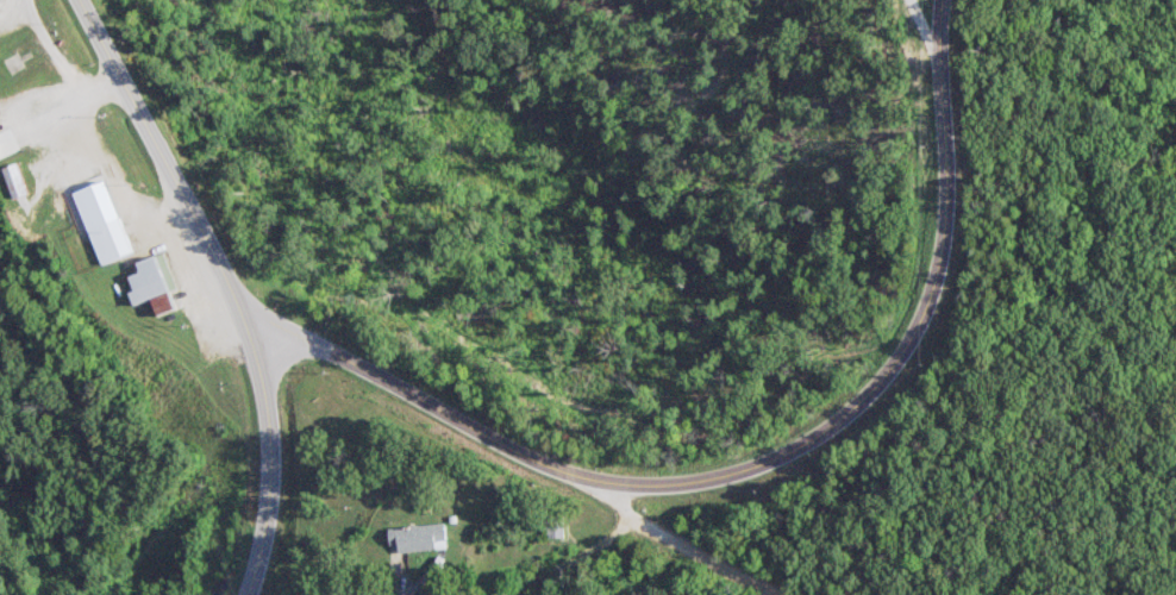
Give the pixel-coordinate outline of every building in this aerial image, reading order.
[(28,194),(17,163),(4,168),(14,198),(28,194)] [(89,228),(101,264),(134,252),(121,216),(89,228)] [(180,308),(163,253),(137,261),(141,272),(127,276),(136,303),(153,298),(159,315),(180,308)] [(391,524),(392,550),(448,548),(447,522),(391,524)]
